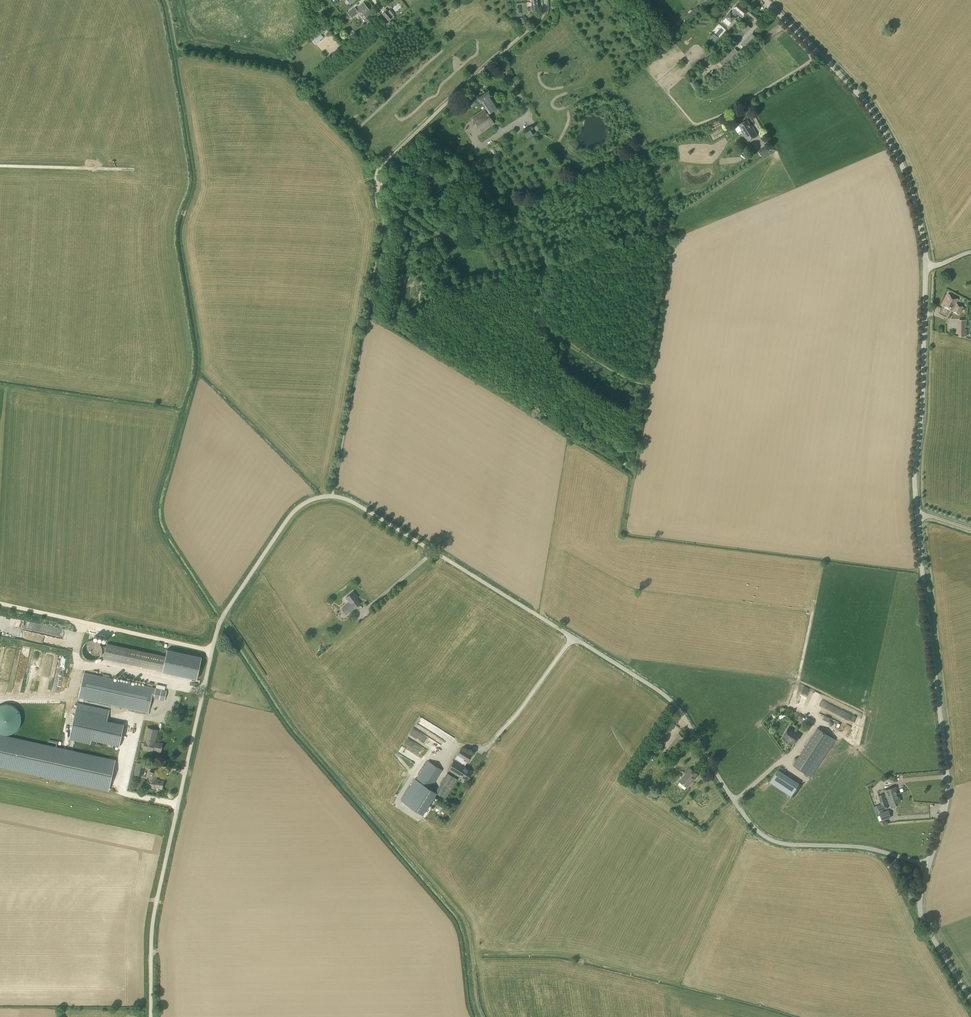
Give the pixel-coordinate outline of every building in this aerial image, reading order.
[(537,1),(530,2),(531,7),(527,8),(527,11),(531,11),(531,10),(538,9),(537,1)] [(759,18),(740,1),(732,10),(733,11),(731,13),(730,12),(725,17),(731,22),(736,17),(735,16),(737,14),(742,18),(747,12),(756,21),(759,18)] [(371,12),(363,3),(355,9),(354,8),(348,13),(351,18),(358,13),(362,17),(364,15),(365,17),(371,12)] [(388,21),(393,17),(387,10),(382,14),(388,21)] [(524,15),(519,19),(523,24),(528,21),(524,15)] [(742,36),(751,29),(746,23),(738,31),(736,33),(739,35),(740,34),(742,36)] [(721,26),(714,32),(719,38),(726,32),(721,26)] [(314,38),(316,41),(324,36),(321,32),(314,38)] [(726,69),(742,56),(735,48),(720,61),(726,69)] [(498,107),(491,96),(492,95),(489,91),(475,100),(472,99),(468,102),(471,106),(475,104),(476,102),(478,100),(480,103),(482,102),(489,113),(498,107)] [(487,114),(485,111),(473,119),(481,132),(494,123),(487,114)] [(752,129),(747,120),(739,125),(735,128),(737,132),(741,130),(743,132),(742,132),(747,142),(758,136),(753,128),(752,129)] [(952,311),(957,303),(958,300),(948,294),(942,305),(952,311)] [(957,303),(952,311),(953,311),(953,312),(958,314),(959,315),(964,307),(957,303)] [(967,327),(967,320),(958,320),(958,336),(967,336),(967,330),(966,330),(966,327),(967,327)] [(355,609),(361,604),(357,598),(358,598),(353,592),(346,598),(349,602),(341,608),(346,615),(354,609),(355,609)] [(92,661),(93,661),(95,660),(96,660),(97,659),(98,658),(99,657),(100,656),(101,655),(102,654),(102,652),(102,651),(102,650),(102,648),(102,647),(101,645),(100,644),(99,643),(98,642),(97,641),(96,641),(94,640),(93,640),(91,640),(90,640),(89,641),(87,641),(86,642),(85,643),(84,644),(83,645),(83,646),(82,648),(82,649),(82,650),(82,652),(82,653),(83,655),(83,656),(84,657),(85,658),(86,659),(88,660),(89,660),(90,661),(92,661)] [(162,671),(165,656),(107,643),(104,658),(162,671)] [(165,656),(162,671),(196,678),(201,655),(167,647),(165,656)] [(164,701),(166,690),(84,673),(78,698),(148,713),(151,698),(164,701)] [(108,715),(77,707),(70,738),(91,743),(92,738),(120,744),(124,723),(107,719),(108,715)] [(418,723),(432,731),(436,725),(421,717),(418,723)] [(156,737),(157,731),(157,730),(147,728),(143,750),(152,751),(152,750),(160,751),(162,743),(155,742),(156,737)] [(795,743),(800,735),(789,728),(783,736),(795,743)] [(811,776),(835,740),(818,728),(793,765),(811,776)] [(412,735),(421,740),(422,737),(425,738),(426,735),(415,730),(412,735)] [(672,757),(686,739),(679,734),(668,749),(671,751),(668,754),(672,757)] [(0,735),(0,766),(108,790),(115,761),(0,735)] [(466,780),(472,771),(464,766),(471,755),(461,749),(448,769),(458,776),(459,775),(466,780)] [(430,789),(432,785),(442,770),(428,761),(416,780),(430,789)] [(687,787),(697,774),(690,768),(680,781),(687,787)] [(791,796),(799,783),(778,769),(770,782),(791,796)] [(162,789),(163,781),(156,779),(157,773),(149,772),(146,786),(154,788),(154,787),(162,789)] [(445,799),(457,779),(447,773),(435,792),(445,799)] [(661,792),(669,782),(663,777),(655,788),(661,792)] [(416,780),(414,779),(401,800),(422,813),(435,792),(430,789),(416,780)] [(895,794),(898,793),(896,787),(884,790),(886,797),(887,796),(888,798),(895,795),(895,794)] [(895,795),(888,798),(890,804),(900,801),(898,793),(895,794),(895,795)] [(879,812),(883,811),(882,810),(888,808),(884,794),(878,796),(881,804),(877,805),(879,812)] [(447,811),(438,805),(436,808),(435,810),(438,812),(439,810),(441,811),(438,816),(442,818),(445,813),(447,811)] [(881,820),(891,818),(889,810),(879,813),(881,820)]
